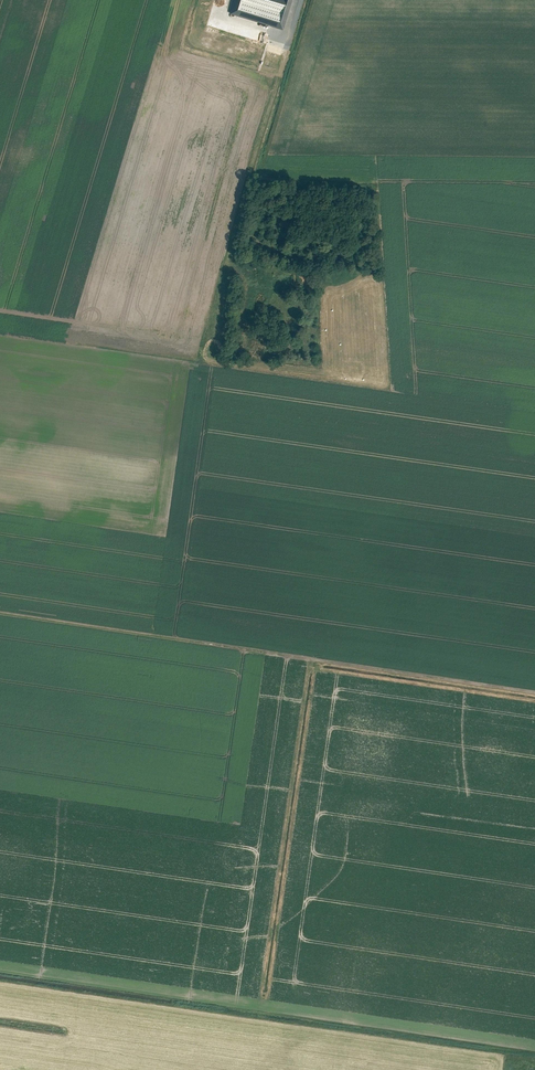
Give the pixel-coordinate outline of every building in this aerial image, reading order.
[(230,13),(283,29),(292,0),(234,0),(230,13)]
